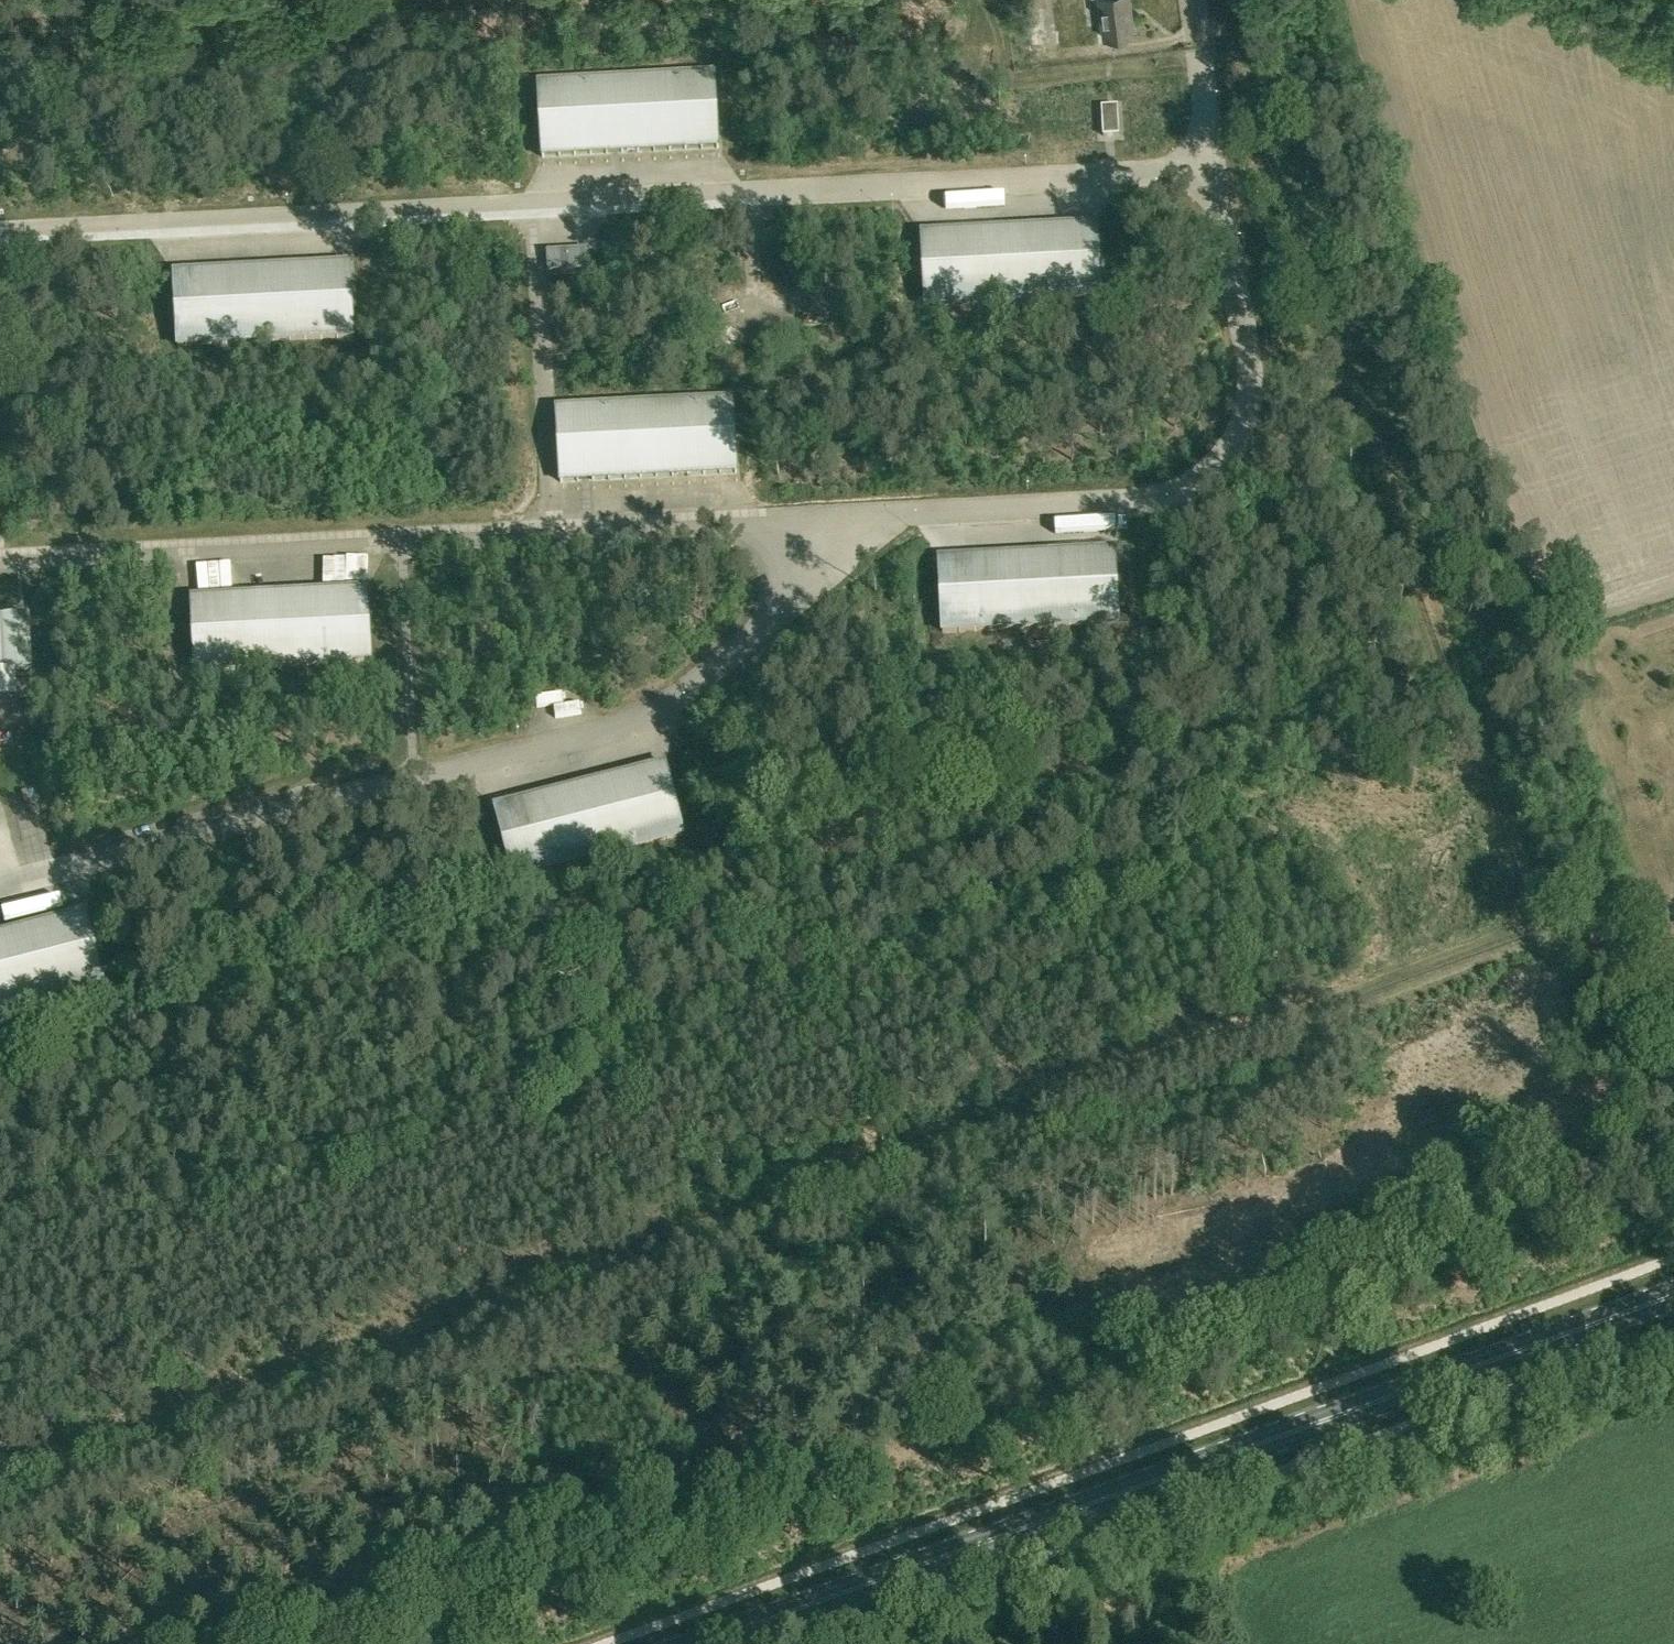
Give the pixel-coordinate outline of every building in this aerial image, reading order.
[(1103,37),(1134,34),(1131,0),(1099,0),(1103,37)] [(1042,17),(1041,45),(1056,46),(1057,18),(1042,17)] [(536,81),(540,159),(719,149),(715,72),(536,81)] [(1117,106),(1100,107),(1102,136),(1119,135),(1117,106)] [(1104,216),(1103,198),(1045,201),(1046,219),(1104,216)] [(1098,221),(919,229),(924,309),(1103,297),(1098,221)] [(547,252),(548,270),(550,270),(589,268),(589,250),(547,252)] [(351,262),(172,271),(176,348),(355,339),(351,262)] [(559,484),(739,474),(735,397),(555,406),(559,484)] [(1116,546),(937,556),(941,635),(1121,624),(1116,546)] [(180,639),(192,639),(193,674),(373,665),(369,586),(191,597),(191,611),(179,612),(180,639)] [(30,709),(28,623),(0,624),(0,709),(30,709)] [(667,761),(492,804),(511,881),(686,835),(667,761)] [(26,870),(10,801),(0,803),(0,876),(26,870)] [(52,807),(39,809),(43,829),(56,827),(52,807)] [(0,931),(0,1012),(105,983),(87,910),(0,931)]
